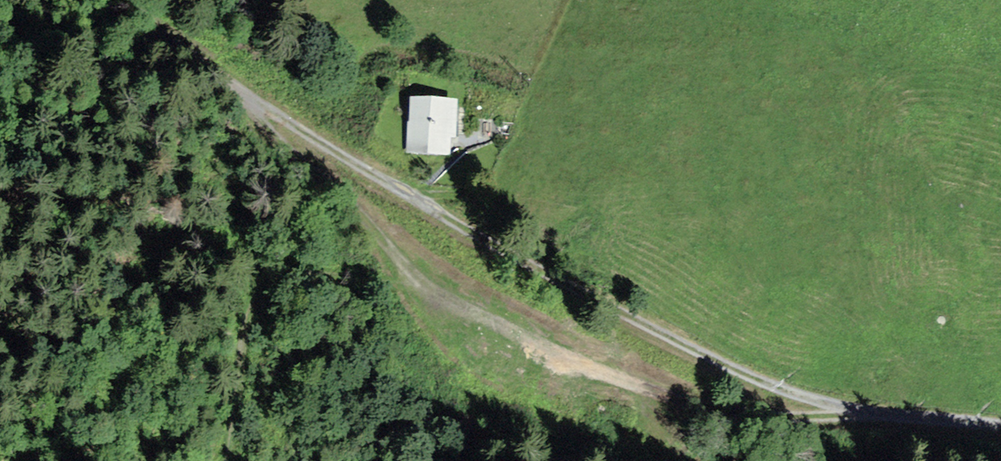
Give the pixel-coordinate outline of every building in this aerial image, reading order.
[(407,94),(406,147),(451,148),(452,95),(407,94)]
